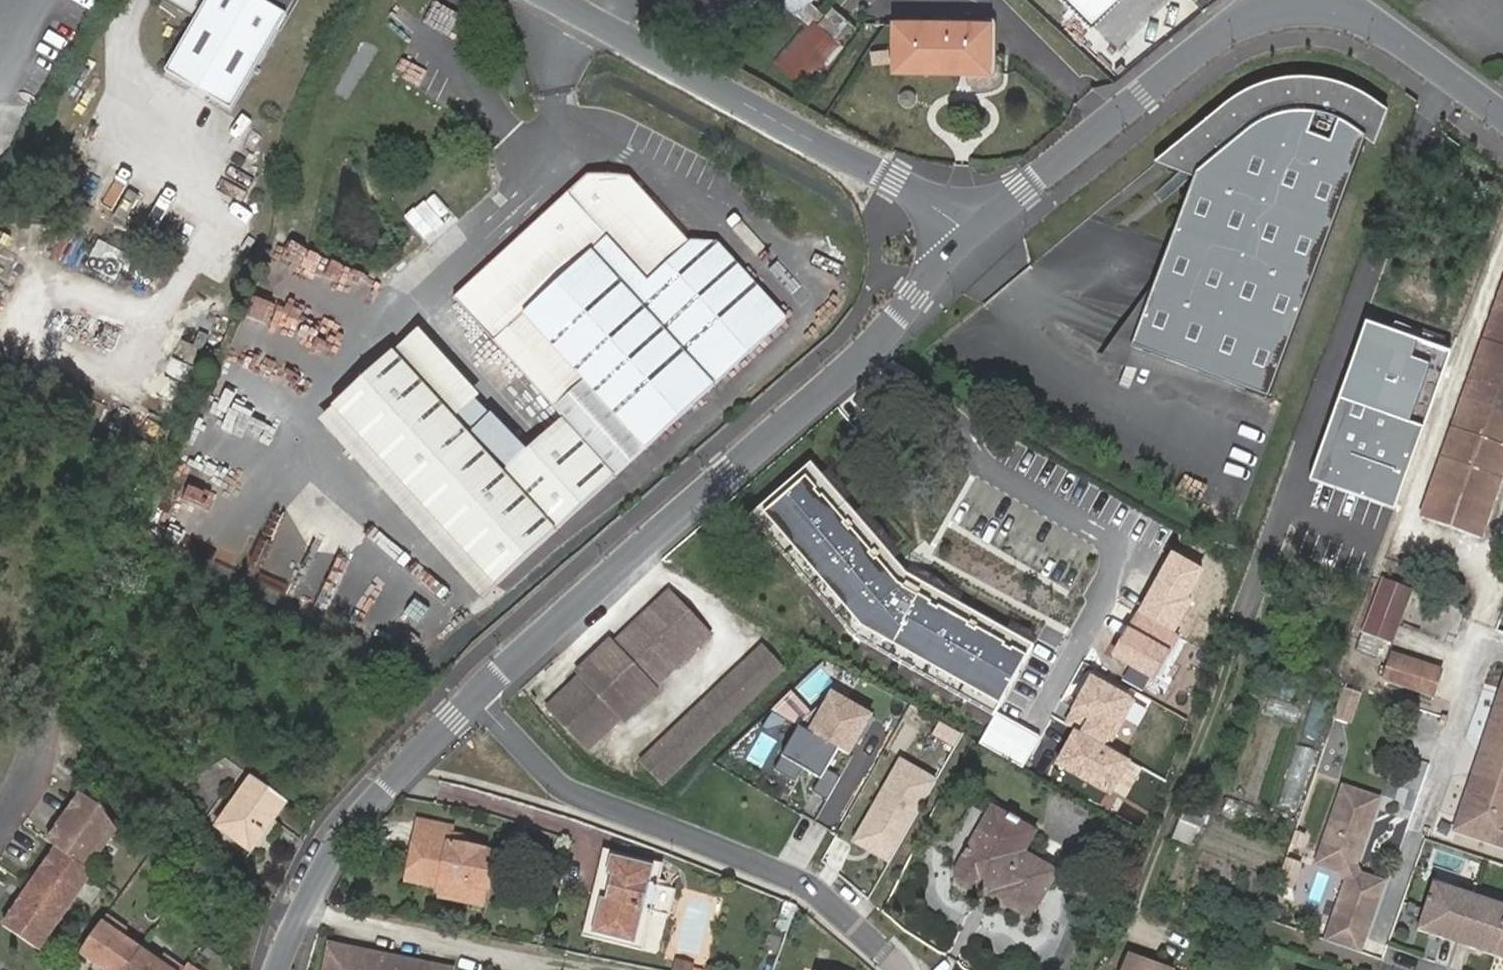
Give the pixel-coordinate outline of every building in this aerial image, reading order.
[(210,0),(166,0),(158,13),(191,32),(210,0)] [(298,0),(210,0),(191,32),(164,79),(230,116),(298,0)] [(1088,27),(1115,0),(1061,0),(1088,27)] [(836,8),(828,15),(846,34),(854,26),(836,8)] [(992,21),(896,20),(895,70),(991,71),(992,21)] [(819,54),(790,41),(777,69),(806,82),(819,54)] [(1136,349),(1273,401),(1370,143),(1379,147),(1392,111),(1382,103),(1357,88),(1324,84),(1282,84),(1247,97),(1221,114),(1198,132),(1162,165),(1200,179),(1136,349)] [(348,404),(512,576),(620,476),(789,319),(789,317),(720,241),(689,239),(631,177),(589,175),(455,301),(566,419),(525,457),(507,475),(396,357),(348,404)] [(1424,516),(1482,536),(1502,476),(1502,294),(1424,516)] [(507,475),(525,457),(463,394),(460,397),(408,344),(396,357),(507,475)] [(498,589),(512,576),(348,404),(334,417),(498,589)] [(812,465),(750,521),(864,648),(995,719),(1036,645),(914,578),(812,465)] [(963,566),(1011,591),(1048,521),(1000,496),(963,566)] [(1392,645),(1411,590),(1380,580),(1361,634),(1392,645)] [(552,696),(593,740),(628,706),(633,712),(659,687),(654,683),(708,631),(666,588),(611,641),(608,637),(585,661),(587,663),(552,696)] [(762,639),(636,763),(659,787),(785,662),(762,639)] [(1393,684),(1402,659),(1392,656),(1384,681),(1393,684)] [(1431,697),(1440,671),(1402,659),(1393,684),(1431,697)] [(1334,719),(1353,724),(1363,692),(1344,686),(1334,719)] [(866,712),(822,687),(774,771),(795,783),(803,770),(820,780),(813,793),(827,800),(852,757),(843,752),(866,712)] [(1502,764),(1502,689),(1481,757),(1502,764)] [(935,779),(896,757),(849,840),(889,862),(935,779)] [(1481,757),(1456,832),(1502,847),(1502,764),(1481,757)] [(287,802),(252,776),(216,827),(252,852),(287,802)] [(1378,800),(1354,792),(1341,787),(1315,865),(1326,869),(1339,873),(1344,883),(1333,914),(1343,918),(1346,919),(1367,926),(1383,884),(1359,876),(1358,874),(1354,866),(1378,800)] [(63,830),(54,844),(62,849),(94,870),(120,834),(109,808),(87,793),(73,816),(83,823),(73,838),(63,830)] [(962,862),(959,868),(958,872),(957,874),(958,878),(959,881),(960,884),(963,886),(965,888),(969,889),(974,888),(977,888),(979,886),(981,884),(994,892),(992,897),(1030,918),(1057,872),(1024,853),(1034,836),(1018,827),(1021,822),(1008,814),(1006,819),(992,811),(982,830),(962,862)] [(73,816),(63,830),(73,838),(83,823),(73,816)] [(416,824),(409,861),(422,864),(426,849),(442,852),(447,829),(416,824)] [(408,867),(480,884),(484,867),(477,865),(481,849),(463,845),(461,855),(442,852),(426,849),(422,864),(409,861),(408,867)] [(45,896),(71,914),(98,873),(94,870),(62,849),(43,875),(55,882),(45,896)] [(477,865),(484,867),(488,850),(481,849),(477,865)] [(592,909),(599,911),(601,899),(607,869),(610,856),(603,854),(592,909)] [(640,920),(649,923),(652,908),(657,881),(660,866),(651,864),(625,859),(610,856),(607,869),(614,871),(608,901),(601,899),(599,911),(640,920)] [(478,891),(480,884),(408,867),(405,884),(436,890),(436,896),(460,900),(463,888),(478,891)] [(607,869),(601,899),(608,901),(614,871),(607,869)] [(43,875),(34,888),(45,896),(55,882),(43,875)] [(657,881),(652,908),(668,911),(673,885),(657,881)] [(1455,940),(1471,895),(1432,882),(1415,930),(1440,939),(1441,936),(1455,940)] [(45,896),(34,888),(24,903),(34,910),(45,896)] [(463,888),(460,900),(475,903),(478,891),(463,888)] [(1502,928),(1502,906),(1471,895),(1455,940),(1469,945),(1468,948),(1493,957),(1502,928)] [(24,903),(6,928),(43,953),(71,914),(45,896),(34,910),(24,903)] [(587,934),(594,935),(599,911),(592,909),(587,934)] [(645,945),(649,923),(640,920),(599,911),(594,935),(635,943),(645,945)] [(1358,953),(1367,926),(1346,919),(1343,918),(1333,914),(1324,941),(1333,945),(1358,953)] [(152,938),(129,922),(124,930),(108,920),(99,933),(84,955),(106,969),(130,969),(152,938)] [(1493,957),(1502,960),(1502,928),(1493,957)] [(166,961),(172,952),(152,938),(130,969),(179,969),(166,961)] [(355,954),(331,949),(327,969),(351,969),(355,954)] [(370,957),(355,954),(351,969),(366,969),(370,957)] [(431,969),(370,957),(366,969),(430,969),(431,969)] [(1129,957),(1124,969),(1166,969),(1129,957)] [(676,960),(674,969),(691,969),(692,963),(676,960)]
